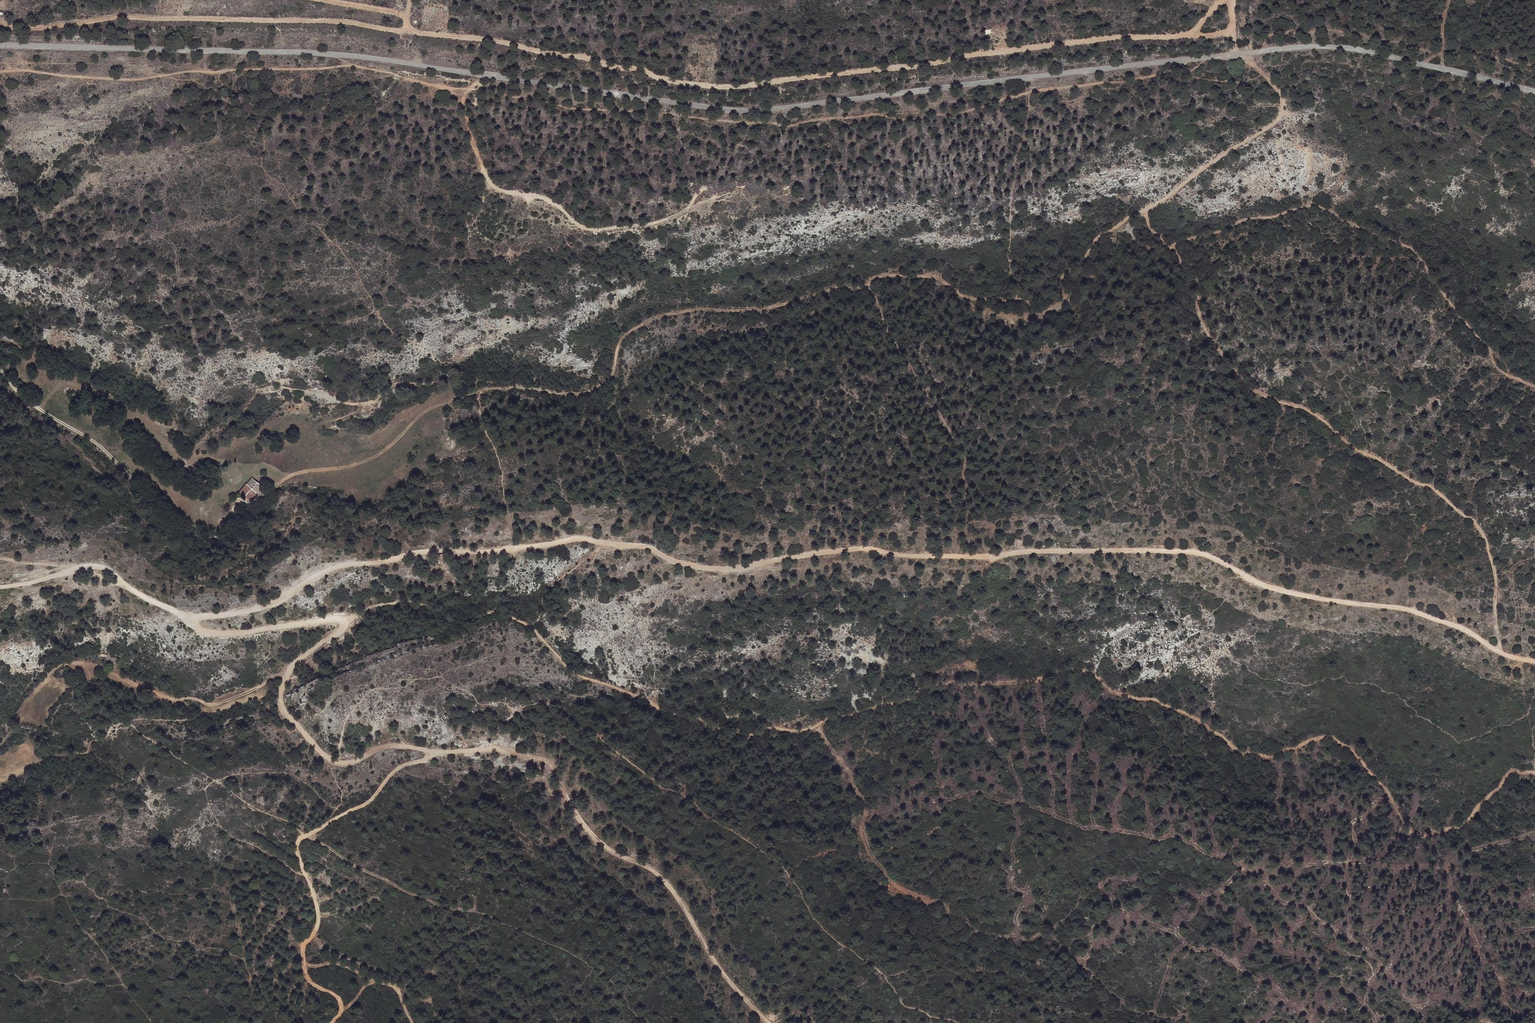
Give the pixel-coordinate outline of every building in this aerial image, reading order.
[(251,499),(254,495),(262,486),(257,482),(252,488),(246,484),(240,492),(250,500),(251,499)] [(94,656),(79,652),(78,657),(92,661),(94,656)]
